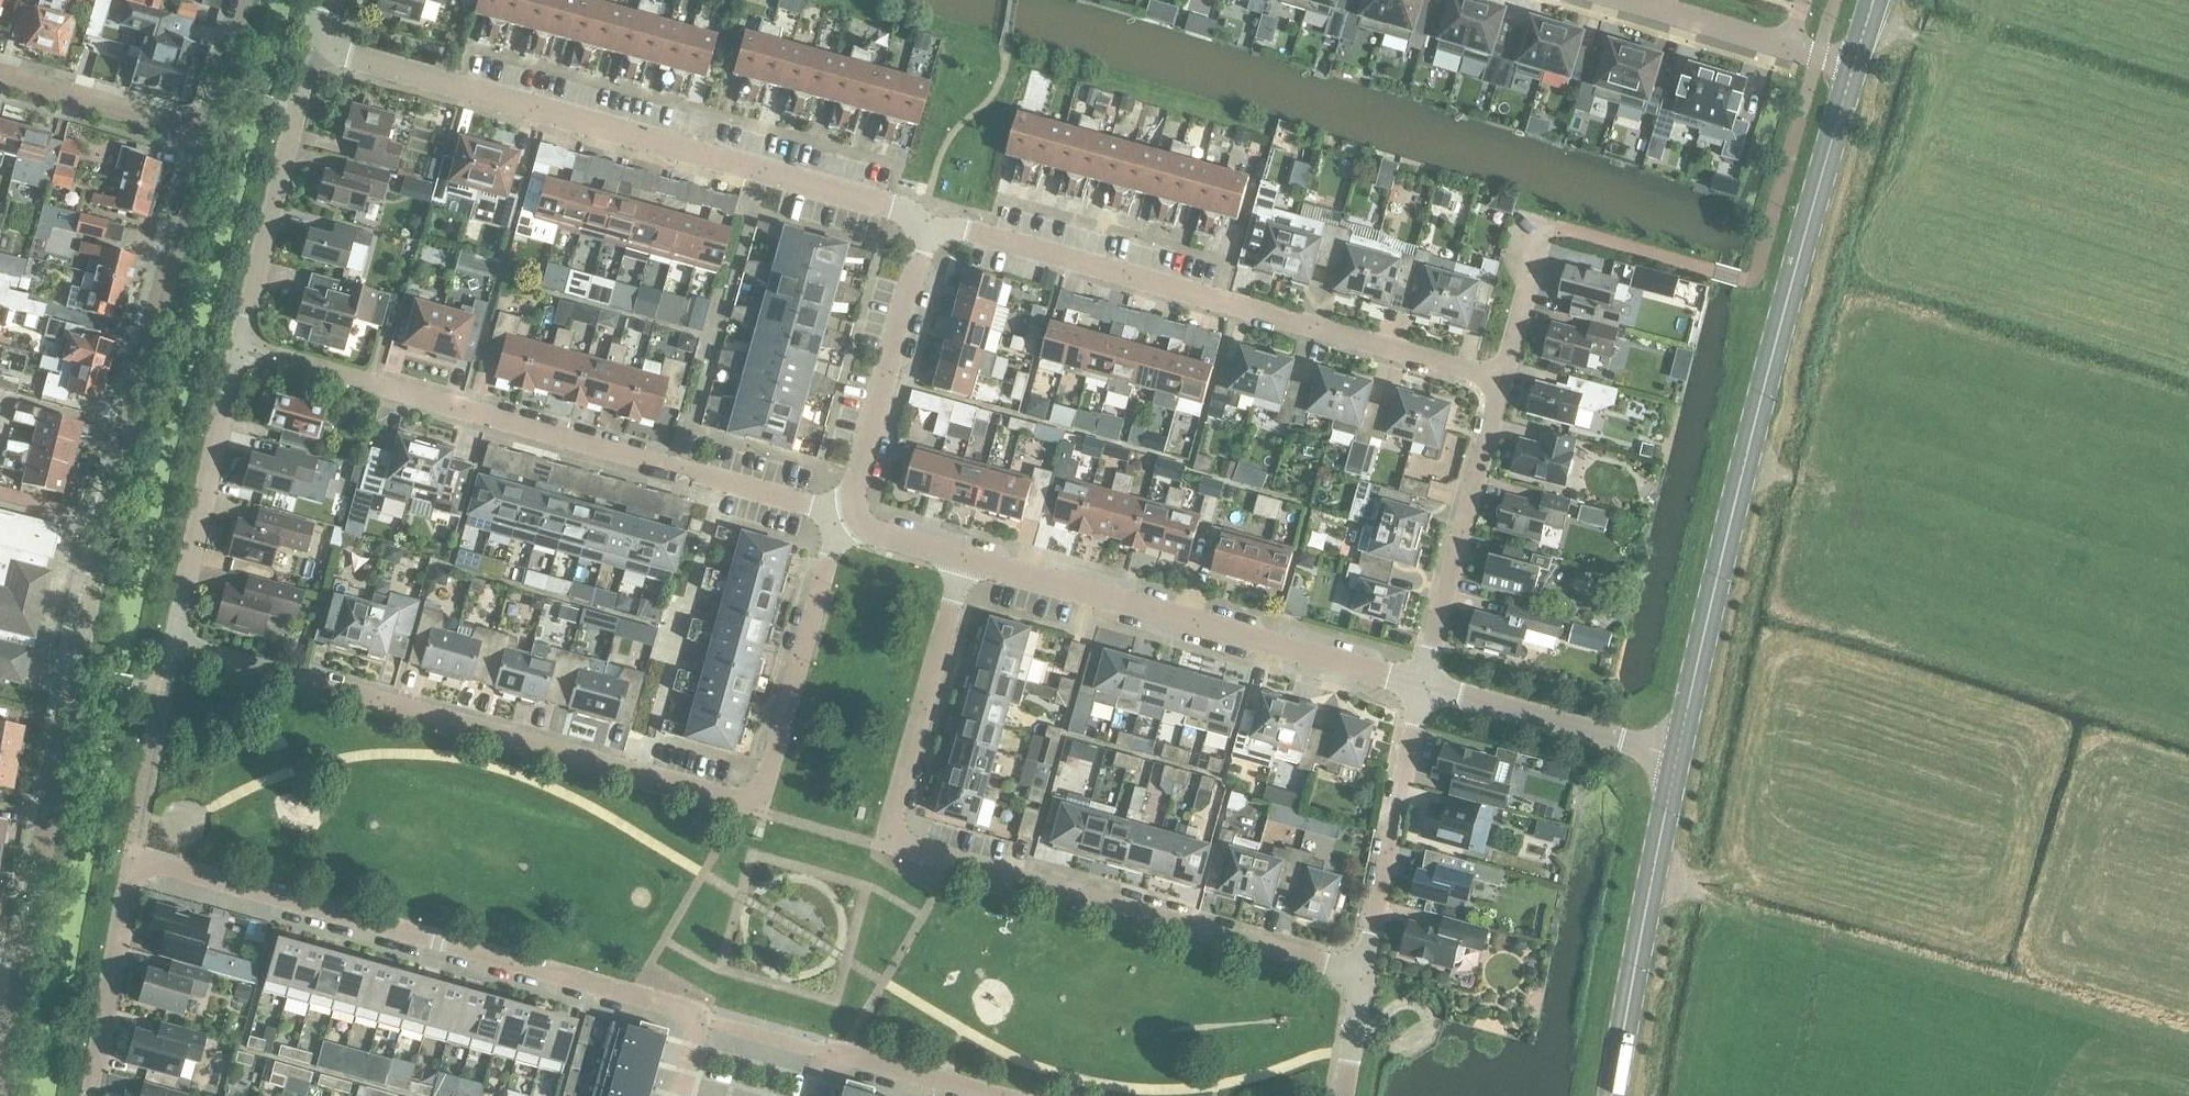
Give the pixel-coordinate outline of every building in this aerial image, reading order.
[(43,52),(57,0),(41,0),(38,11),(23,6),(14,38),(25,41),(23,47),(43,52)] [(43,52),(63,58),(66,45),(71,40),(76,21),(65,18),(69,1),(74,2),(74,0),(57,0),(43,52)] [(86,35),(100,39),(111,0),(96,0),(86,35)] [(144,6),(159,10),(162,0),(146,0),(144,6)] [(420,22),(424,4),(430,1),(446,5),(448,0),(380,0),(377,10),(420,22)] [(492,45),(504,0),(479,0),(475,15),(485,18),(479,43),(489,44),(492,45)] [(521,28),(529,0),(504,0),(492,45),(494,46),(504,50),(512,26),(521,28)] [(538,58),(554,0),(529,0),(521,28),(530,31),(525,56),(535,57),(538,58)] [(567,41),(578,0),(554,0),(538,58),(540,58),(549,62),(558,38),(567,41)] [(583,70),(602,5),(584,0),(578,0),(567,41),(576,43),(571,68),(581,70),(583,70)] [(629,83),(651,4),(642,0),(641,0),(636,14),(624,11),(613,53),(622,56),(617,81),(627,82),(629,83)] [(803,2),(798,0),(795,0),(792,13),(799,15),(803,2)] [(1307,11),(1310,0),(1282,0),(1281,4),(1307,11)] [(1307,11),(1333,19),(1336,9),(1349,13),(1353,0),(1310,0),(1307,11)] [(1385,35),(1396,0),(1353,0),(1349,13),(1363,17),(1360,27),(1385,35)] [(1385,35),(1411,42),(1414,32),(1428,36),(1437,3),(1426,0),(1396,0),(1385,35)] [(1437,3),(1428,36),(1441,40),(1438,50),(1464,58),(1480,3),(1471,0),(1453,0),(1451,7),(1437,3)] [(125,2),(119,25),(145,32),(140,49),(190,64),(191,63),(196,45),(165,36),(171,15),(125,2)] [(181,3),(178,16),(194,21),(198,8),(181,3)] [(1480,3),(1464,58),(1489,66),(1492,56),(1506,59),(1516,27),(1502,23),(1506,10),(1480,3)] [(649,64),(658,66),(670,24),(658,20),(661,5),(651,4),(629,83),(632,84),(641,88),(649,64)] [(604,51),(613,53),(624,11),(602,5),(583,70),(586,71),(595,75),(604,51)] [(1212,39),(1216,22),(1191,15),(1186,31),(1212,39)] [(1257,38),(1273,43),(1280,20),(1264,16),(1257,38)] [(1529,31),(1516,27),(1506,59),(1519,63),(1516,74),(1542,81),(1545,71),(1559,26),(1533,18),(1529,31)] [(748,104),(750,105),(772,26),(763,22),(757,36),(745,33),(733,75),(743,78),(738,103),(748,104)] [(672,95),(675,96),(693,30),(670,24),(658,66),(668,69),(662,94),(672,95)] [(771,86),(780,88),(791,46),(780,43),(783,27),(772,26),(750,105),(753,106),(762,110),(771,86)] [(1545,71),(1584,83),(1594,50),(1581,46),(1584,34),(1559,26),(1545,71)] [(693,30),(675,96),(677,96),(687,100),(695,76),(705,79),(717,37),(693,30)] [(927,49),(929,39),(930,37),(918,34),(917,35),(914,46),(927,49)] [(1608,54),(1594,50),(1584,83),(1598,87),(1595,97),(1621,105),(1637,49),(1611,42),(1608,54)] [(794,117),(796,118),(814,52),(791,46),(780,88),(789,91),(784,116),(794,117)] [(839,130),(842,131),(864,51),(854,47),(849,62),(837,59),(825,101),(835,104),(829,128),(839,130)] [(140,49),(130,83),(148,88),(148,89),(164,94),(165,93),(182,98),(192,64),(191,63),(190,64),(140,49)] [(1663,57),(1637,49),(1621,105),(1646,112),(1649,102),(1662,106),(1663,106),(1664,100),(1673,73),(1659,69),(1663,57)] [(862,111),(871,114),(883,71),(871,68),(874,53),(864,51),(842,131),(844,131),(854,135),(862,111)] [(816,98),(825,101),(837,59),(814,52),(796,118),(799,119),(808,123),(816,98)] [(1663,106),(1662,106),(1653,137),(1670,142),(1675,122),(1701,129),(1700,134),(1701,134),(1719,70),(1699,64),(1698,68),(1691,66),(1686,81),(1684,80),(1678,98),(1681,99),(1679,105),(1664,100),(1663,106)] [(1740,76),(1719,70),(1701,134),(1726,141),(1722,157),(1739,162),(1750,125),(1734,120),(1736,115),(1739,116),(1744,98),(1741,97),(1746,82),(1739,80),(1740,76)] [(885,143),(888,143),(906,78),(883,71),(871,114),(880,116),(875,141),(885,143)] [(906,78),(888,143),(890,144),(899,148),(908,124),(918,127),(929,84),(906,78)] [(1096,104),(1098,94),(1090,92),(1088,102),(1096,104)] [(1109,99),(1099,96),(1095,111),(1105,114),(1109,99)] [(1136,100),(1124,97),(1120,110),(1132,113),(1136,100)] [(374,148),(369,164),(395,171),(402,148),(386,143),(394,117),(354,106),(349,124),(346,124),(344,130),(347,130),(345,139),(374,148)] [(925,114),(923,125),(931,127),(934,116),(925,114)] [(1023,185),(1026,186),(1044,121),(1020,114),(1008,156),(1018,159),(1013,184),(1023,185)] [(1069,198),(1071,199),(1093,119),(1084,116),(1078,130),(1066,127),(1055,169),(1064,172),(1059,197),(1069,198)] [(1091,179),(1101,182),(1112,139),(1100,136),(1104,121),(1093,119),(1071,199),(1074,199),(1083,203),(1091,179)] [(17,157),(25,128),(0,121),(0,167),(1,167),(5,154),(17,157)] [(1046,167),(1055,169),(1066,127),(1044,121),(1026,186),(1028,187),(1037,191),(1046,167)] [(51,135),(25,128),(17,157),(11,181),(47,191),(54,165),(56,166),(62,143),(50,140),(51,135)] [(1250,136),(1238,133),(1236,141),(1248,144),(1250,136)] [(449,193),(475,200),(490,148),(483,146),(485,142),(468,137),(467,142),(462,141),(455,166),(443,162),(432,201),(445,205),(449,193)] [(1114,211),(1117,211),(1135,146),(1112,139),(1101,182),(1110,184),(1104,209),(1114,211)] [(1160,223),(1163,224),(1185,145),(1175,141),(1170,155),(1158,152),(1146,195),(1155,197),(1150,222),(1160,223)] [(63,143),(58,163),(76,168),(82,148),(63,143)] [(490,148),(475,200),(470,220),(510,231),(523,184),(510,181),(517,156),(513,155),(514,150),(498,145),(496,150),(490,148)] [(1183,205),(1192,207),(1204,165),(1192,162),(1195,146),(1185,145),(1163,224),(1165,225),(1174,229),(1183,205)] [(1137,192),(1146,195),(1158,152),(1135,146),(1117,211),(1119,212),(1129,216),(1137,192)] [(144,159),(146,154),(123,149),(115,181),(123,183),(155,191),(162,164),(144,159)] [(574,170),(578,155),(569,153),(565,168),(574,170)] [(588,158),(578,155),(574,170),(570,186),(558,229),(581,235),(592,193),(582,190),(586,174),(584,173),(588,158)] [(1399,165),(1384,161),(1381,173),(1396,177),(1399,165)] [(535,222),(558,229),(570,186),(546,180),(550,167),(536,163),(518,228),(533,232),(535,222)] [(1314,167),(1297,163),(1290,185),(1307,191),(1314,167)] [(382,201),(390,173),(360,165),(356,179),(327,171),(324,180),(321,179),(318,192),(321,192),(318,201),(362,214),(367,197),(382,201)] [(581,235),(604,241),(615,199),(620,184),(624,168),(615,165),(610,181),(607,184),(603,196),(592,193),(581,235)] [(1206,236),(1208,237),(1227,171),(1204,165),(1192,207),(1201,210),(1196,235),(1206,236)] [(57,166),(52,186),(70,191),(75,171),(57,166)] [(604,241),(627,248),(638,205),(628,202),(631,190),(629,186),(634,171),(624,168),(620,184),(615,199),(604,241)] [(1227,171),(1208,237),(1211,238),(1220,242),(1229,217),(1238,220),(1250,178),(1227,171)] [(417,181),(405,177),(400,195),(412,198),(417,181)] [(1711,190),(1720,193),(1724,180),(1715,177),(1711,190)] [(656,194),(665,196),(670,181),(660,178),(656,194)] [(670,181),(665,196),(675,199),(679,183),(670,181)] [(119,200),(96,195),(94,204),(148,219),(151,206),(155,206),(158,195),(154,194),(155,191),(123,183),(119,200)] [(702,206),(711,209),(715,193),(706,191),(702,206)] [(1452,196),(1438,192),(1435,200),(1449,204),(1452,196)] [(715,193),(711,209),(721,212),(725,196),(715,193)] [(627,248),(649,254),(661,212),(638,205),(627,248)] [(649,254),(672,260),(684,218),(661,212),(649,254)] [(1275,273),(1284,275),(1296,233),(1281,229),(1284,217),(1273,214),(1272,218),(1258,214),(1251,241),(1265,245),(1257,273),(1274,278),(1275,273)] [(80,215),(75,234),(103,242),(108,223),(80,215)] [(1317,259),(1330,263),(1340,228),(1301,217),(1296,233),(1284,275),(1294,278),(1292,283),(1309,288),(1317,259)] [(672,260),(695,267),(707,224),(684,218),(672,260)] [(782,241),(779,252),(809,261),(816,238),(758,222),(756,229),(782,241)] [(707,224),(695,267),(719,273),(730,231),(707,224)] [(302,258),(346,270),(353,244),(371,248),(374,235),(345,227),(341,240),(310,231),(302,258)] [(1354,295),(1363,297),(1378,243),(1353,236),(1354,232),(1340,228),(1330,263),(1343,267),(1336,295),(1352,300),(1354,295)] [(816,238),(809,261),(840,269),(843,258),(872,261),(874,254),(816,238)] [(1396,281),(1409,285),(1416,258),(1402,254),(1378,243),(1363,297),(1372,300),(1371,305),(1388,309),(1396,281)] [(101,259),(97,275),(131,284),(138,258),(83,244),(81,253),(101,259)] [(1433,316),(1442,319),(1454,277),(1439,273),(1442,261),(1432,258),(1433,254),(1419,250),(1416,258),(1409,285),(1422,288),(1414,317),(1431,322),(1433,316)] [(747,262),(745,268),(803,284),(809,261),(779,252),(776,265),(747,262)] [(29,261),(0,253),(0,274),(24,280),(29,261)] [(495,279),(500,262),(485,257),(480,274),(495,279)] [(1454,277),(1442,319),(1451,322),(1450,327),(1467,331),(1474,303),(1488,307),(1500,263),(1485,259),(1482,271),(1472,268),(1468,281),(1454,277)] [(809,261),(803,284),(861,300),(863,294),(837,281),(840,269),(809,261)] [(542,288),(564,294),(571,271),(549,265),(542,288)] [(1560,298),(1575,302),(1572,316),(1618,328),(1623,308),(1613,306),(1619,281),(1603,277),(1602,272),(1592,269),(1589,273),(1568,267),(1560,298)] [(770,286),(766,298),(797,306),(803,284),(745,268),(744,274),(770,286)] [(1637,268),(1636,271),(1632,286),(1645,289),(1649,275),(1650,272),(1637,268)] [(527,283),(540,286),(543,274),(535,271),(529,275),(527,283)] [(1052,291),(1057,274),(1045,271),(1040,287),(1052,291)] [(968,273),(961,297),(998,307),(1005,283),(968,273)] [(131,284),(97,275),(93,292),(71,287),(69,296),(92,302),(89,313),(112,319),(114,308),(124,311),(131,284)] [(298,322),(314,326),(310,342),(344,351),(351,324),(359,320),(381,326),(390,296),(342,283),(338,296),(332,294),(328,297),(307,291),(298,322)] [(803,284),(797,306),(828,315),(831,303),(860,306),(861,300),(803,284)] [(3,308),(41,318),(45,306),(25,301),(26,296),(8,291),(3,308)] [(426,352),(433,353),(445,311),(429,307),(432,298),(407,291),(400,317),(412,321),(405,346),(410,347),(408,352),(425,356),(426,352)] [(1064,371),(1076,329),(1085,298),(1075,295),(1071,311),(1069,310),(1065,326),(1053,323),(1040,368),(1063,375),(1064,371)] [(961,297),(955,319),(992,330),(998,307),(961,297)] [(734,307),(733,313),(791,329),(797,306),(766,298),(763,310),(734,307)] [(1064,371),(1087,378),(1099,336),(1077,329),(1081,314),(1090,316),(1094,301),(1085,298),(1076,329),(1064,371)] [(445,311),(433,353),(439,355),(438,360),(455,365),(456,360),(460,361),(467,336),(480,340),(490,305),(476,301),(473,309),(463,306),(460,315),(445,311)] [(570,320),(574,305),(560,301),(556,316),(570,320)] [(581,323),(585,307),(574,304),(574,305),(570,320),(581,323)] [(1032,316),(1045,320),(1049,309),(1035,305),(1032,316)] [(797,306),(791,329),(849,345),(850,339),(824,327),(828,315),(797,306)] [(655,319),(666,322),(669,310),(658,307),(655,319)] [(1117,324),(1126,326),(1131,311),(1121,308),(1117,324)] [(615,329),(619,316),(601,311),(597,325),(615,329)] [(1138,329),(1136,328),(1140,313),(1131,311),(1126,326),(1127,327),(1123,342),(1122,342),(1110,384),(1111,384),(1112,379),(1134,385),(1145,348),(1134,345),(1138,329)] [(511,387),(522,391),(535,343),(517,338),(522,319),(500,313),(493,340),(505,343),(496,378),(512,382),(511,387)] [(757,331),(754,343),(784,352),(791,329),(733,313),(731,319),(757,331)] [(57,360),(64,362),(108,373),(115,346),(83,337),(86,329),(50,319),(45,337),(62,342),(57,360)] [(702,323),(700,320),(696,319),(693,320),(692,324),(693,328),(697,329),(701,327),(702,323)] [(955,319),(948,342),(986,353),(992,330),(955,319)] [(1134,385),(1157,392),(1168,355),(1176,324),(1166,321),(1161,336),(1171,339),(1167,354),(1145,348),(1134,385)] [(651,325),(640,322),(637,332),(648,335),(651,325)] [(1612,356),(1619,329),(1593,322),(1589,334),(1553,325),(1545,356),(1587,368),(1591,354),(1595,351),(1612,356)] [(1176,411),(1180,398),(1191,361),(1178,358),(1183,341),(1181,340),(1185,326),(1176,324),(1168,355),(1157,392),(1154,405),(1176,411)] [(1032,326),(1028,340),(1039,343),(1043,329),(1032,326)] [(534,389),(550,393),(567,331),(559,329),(553,348),(535,343),(522,391),(533,394),(534,389)] [(791,329),(784,352),(815,360),(818,348),(847,351),(849,345),(791,329)] [(564,402),(575,405),(588,358),(570,353),(575,334),(567,331),(550,393),(565,397),(564,402)] [(1219,352),(1218,352),(1222,336),(1213,333),(1208,349),(1206,348),(1202,364),(1191,361),(1180,398),(1204,405),(1214,368),(1219,352)] [(684,334),(680,351),(696,355),(700,339),(684,334)] [(1087,378),(1110,384),(1122,342),(1099,336),(1087,378)] [(1039,343),(1028,340),(1025,353),(1035,356),(1039,343)] [(948,342),(942,365),(979,375),(986,353),(948,342)] [(722,352),(720,358),(778,374),(784,352),(754,343),(751,355),(722,352)] [(588,403),(603,408),(620,346),(612,344),(607,363),(588,358),(575,405),(586,408),(588,403)] [(617,417),(629,420),(642,373),(623,367),(629,348),(620,346),(603,408),(619,412),(617,417)] [(1243,394),(1256,397),(1268,355),(1242,348),(1235,371),(1222,367),(1208,417),(1223,422),(1228,404),(1239,407),(1243,394)] [(1691,365),(1694,354),(1678,350),(1676,361),(1691,365)] [(784,352),(778,374),(836,390),(838,384),(812,372),(815,360),(784,352)] [(1292,425),(1294,416),(1301,389),(1288,386),(1294,362),(1268,355),(1256,397),(1254,406),(1279,413),(1277,420),(1292,425)] [(745,376),(741,388),(772,397),(778,374),(720,358),(719,364),(745,376)] [(642,373),(629,420),(640,423),(641,418),(658,422),(667,388),(680,391),(687,365),(665,359),(660,378),(642,373)] [(108,373),(64,362),(60,378),(49,375),(43,396),(67,403),(69,393),(101,401),(108,373)] [(979,375),(942,365),(936,389),(973,399),(979,375)] [(1311,412),(1335,419),(1347,377),(1321,370),(1314,393),(1301,389),(1294,416),(1308,420),(1311,412)] [(17,394),(20,382),(2,377),(3,372),(0,371),(0,389),(17,394)] [(1019,372),(1016,385),(1027,388),(1030,375),(1019,372)] [(778,374),(772,397),(802,405),(806,393),(835,396),(836,390),(778,374)] [(1370,446),(1373,438),(1380,411),(1367,408),(1373,384),(1347,377),(1335,419),(1360,426),(1356,442),(1370,446)] [(1615,405),(1619,390),(1591,382),(1587,396),(1537,383),(1529,414),(1575,426),(1580,408),(1595,412),(1598,401),(1615,405)] [(1027,388),(1016,385),(1012,399),(1023,402),(1027,388)] [(709,397),(708,403),(765,419),(772,397),(741,388),(738,400),(709,397)] [(1389,434),(1414,441),(1426,399),(1400,392),(1393,415),(1380,411),(1373,438),(1387,442),(1389,434)] [(266,421),(270,423),(269,427),(293,433),(289,446),(314,453),(318,440),(326,411),(311,407),(313,399),(295,394),(293,401),(277,397),(276,401),(272,400),(266,421)] [(1026,415),(1045,420),(1050,401),(1032,395),(1026,415)] [(772,397),(765,419),(824,435),(825,429),(799,417),(802,405),(772,397)] [(933,412),(942,414),(946,399),(937,397),(933,412)] [(947,438),(951,423),(957,402),(946,399),(942,414),(936,435),(947,438)] [(1426,399),(1414,441),(1429,445),(1425,457),(1437,460),(1452,406),(1426,399)] [(980,409),(957,402),(951,423),(974,429),(977,420),(980,409)] [(729,434),(759,443),(765,419),(708,403),(706,409),(732,422),(729,434)] [(37,429),(34,438),(77,449),(80,437),(95,440),(97,429),(42,415),(42,412),(18,405),(16,412),(13,421),(37,429)] [(993,412),(980,409),(977,420),(990,423),(993,412)] [(1097,434),(1119,440),(1124,420),(1102,414),(1097,434)] [(1009,429),(1022,432),(1025,421),(1012,418),(1009,429)] [(765,419),(759,443),(790,451),(793,439),(822,441),(824,435),(765,419)] [(1025,421),(1022,432),(1036,436),(1039,425),(1025,421)] [(1035,438),(1062,446),(1064,442),(1066,433),(1039,425),(1036,436),(1035,438)] [(1572,455),(1576,440),(1548,433),(1545,444),(1541,446),(1522,441),(1514,471),(1519,472),(1520,475),(1530,478),(1534,476),(1565,485),(1567,476),(1571,474),(1574,463),(1572,458),(1573,455),(1572,455)] [(399,485),(413,489),(425,446),(416,443),(417,438),(401,434),(393,462),(370,456),(360,491),(394,501),(399,485)] [(1158,451),(1165,453),(1168,439),(1161,437),(1158,451)] [(6,453),(5,455),(85,475),(88,466),(74,461),(77,449),(34,438),(32,447),(7,443),(6,453)] [(1070,531),(1081,534),(1094,487),(1076,481),(1081,462),(1073,460),(1077,445),(1064,442),(1062,446),(1056,468),(1069,472),(1055,521),(1071,526),(1070,531)] [(425,446),(413,489),(411,499),(436,506),(434,511),(461,519),(476,466),(450,459),(453,448),(436,443),(435,449),(425,446)] [(1116,446),(1106,444),(1103,455),(1113,458),(1116,446)] [(1642,450),(1641,455),(1652,458),(1655,447),(1649,446),(1642,450)] [(907,489),(931,496),(943,454),(919,447),(907,489)] [(1372,447),(1365,472),(1375,475),(1381,450),(1372,447)] [(490,533),(493,522),(503,485),(506,474),(512,453),(504,451),(499,472),(494,474),(492,482),(480,478),(466,526),(490,533)] [(334,478),(337,466),(288,452),(284,465),(253,456),(252,459),(247,460),(244,471),(247,474),(244,488),(264,494),(265,489),(299,499),(303,484),(310,486),(313,473),(334,478)] [(506,474),(503,485),(493,522),(490,533),(512,539),(515,528),(526,491),(514,488),(516,480),(513,475),(520,455),(512,453),(506,474)] [(931,496),(954,502),(966,460),(943,454),(931,496)] [(85,475),(5,455),(4,458),(1,467),(25,475),(22,485),(65,496),(68,483),(83,486),(85,475)] [(1186,466),(1159,458),(1155,476),(1181,483),(1186,466)] [(954,502),(977,509),(988,466),(966,460),(954,502)] [(1225,461),(1221,477),(1233,481),(1237,464),(1225,461)] [(537,493),(526,491),(515,528),(512,539),(535,545),(548,497),(551,486),(557,465),(549,463),(544,484),(539,486),(537,493)] [(557,465),(551,486),(558,488),(565,467),(557,465)] [(977,509),(1000,515),(1011,473),(988,466),(977,509)] [(351,482),(358,484),(362,469),(355,467),(351,482)] [(1011,473),(1000,515),(1023,522),(1030,498),(1047,502),(1055,473),(1037,468),(1034,479),(1011,473)] [(1108,541),(1109,536),(1126,475),(1118,473),(1113,492),(1094,487),(1081,534),(1092,537),(1093,536),(1094,537),(1094,541),(1104,543),(1106,540),(1108,541)] [(1123,546),(1134,549),(1148,501),(1129,496),(1134,477),(1126,475),(1109,536),(1125,541),(1123,546)] [(1254,486),(1264,489),(1268,478),(1257,475),(1254,486)] [(589,497),(596,499),(602,478),(594,476),(589,497)] [(1404,477),(1400,492),(1408,494),(1426,499),(1430,485),(1404,477)] [(602,478),(596,499),(603,501),(610,480),(602,478)] [(1221,497),(1224,485),(1203,479),(1199,494),(1206,496),(1207,494),(1221,497)] [(1351,521),(1368,526),(1421,540),(1423,531),(1428,532),(1433,515),(1404,508),(1408,494),(1400,492),(1362,481),(1351,521)] [(1147,547),(1163,551),(1179,490),(1171,487),(1166,506),(1148,501),(1134,549),(1146,552),(1147,547)] [(602,564),(625,570),(628,559),(638,522),(641,512),(647,490),(639,488),(634,509),(629,511),(627,519),(616,516),(602,564)] [(625,570),(648,576),(651,566),(661,528),(649,525),(652,518),(648,513),(655,492),(647,490),(641,512),(638,522),(628,559),(625,570)] [(1179,490),(1163,551),(1178,555),(1177,560),(1189,564),(1200,521),(1213,524),(1221,497),(1207,494),(1201,516),(1182,511),(1188,492),(1179,490)] [(1565,527),(1572,500),(1545,493),(1542,506),(1507,496),(1505,505),(1501,506),(1498,511),(1498,516),(1501,519),(1499,528),(1541,540),(1545,526),(1549,523),(1565,527)] [(1260,495),(1254,514),(1278,521),(1284,502),(1260,495)] [(535,545),(558,551),(571,503),(548,497),(535,545)] [(661,528),(651,566),(648,576),(671,583),(693,503),(685,501),(681,522),(675,524),(673,532),(661,528)] [(558,551),(580,558),(593,510),(571,503),(558,551)] [(1583,506),(1579,522),(1606,529),(1610,513),(1583,506)] [(580,558),(602,564),(616,516),(593,510),(580,558)] [(44,572),(47,558),(53,560),(61,527),(0,511),(0,678),(22,683),(50,574),(44,572)] [(307,553),(314,526),(279,516),(275,531),(239,521),(229,555),(271,567),(276,550),(282,546),(307,553)] [(701,535),(704,523),(692,519),(688,532),(701,535)] [(349,520),(345,534),(361,538),(365,524),(349,520)] [(1364,551),(1360,565),(1386,573),(1390,560),(1418,568),(1423,551),(1418,549),(1421,540),(1368,526),(1362,550),(1364,551)] [(739,547),(735,560),(788,575),(793,558),(787,556),(789,547),(718,527),(715,538),(739,547)] [(1214,572),(1237,578),(1249,536),(1225,530),(1214,572)] [(344,535),(341,546),(347,547),(352,544),(354,537),(344,535)] [(1237,578),(1260,585),(1272,542),(1249,536),(1237,578)] [(1272,542),(1260,585),(1284,591),(1295,549),(1272,542)] [(1564,561),(1564,559),(1508,544),(1504,559),(1491,556),(1483,585),(1534,599),(1536,594),(1538,595),(1558,566),(1552,565),(1554,558),(1564,561)] [(1306,553),(1303,567),(1317,571),(1321,557),(1306,553)] [(707,569),(704,579),(775,599),(777,591),(784,593),(788,575),(735,560),(732,574),(707,569)] [(1386,573),(1360,565),(1351,563),(1347,578),(1352,579),(1349,589),(1360,592),(1355,612),(1398,623),(1401,610),(1406,611),(1411,594),(1383,586),(1386,573)] [(449,574),(436,570),(433,583),(440,585),(447,581),(449,574)] [(541,576),(537,589),(546,591),(549,578),(541,576)] [(725,598),(721,611),(774,626),(779,608),(773,607),(775,599),(704,579),(701,589),(725,598)] [(350,646),(360,649),(371,607),(357,602),(360,591),(350,588),(351,584),(336,580),(326,615),(340,618),(332,647),(349,652),(350,646)] [(473,581),(470,594),(483,598),(487,585),(473,581)] [(297,621),(304,594),(270,584),(266,598),(227,588),(218,622),(234,627),(233,631),(248,635),(249,631),(263,635),(267,618),(273,614),(297,621)] [(606,608),(613,610),(617,595),(610,594),(606,608)] [(371,607),(360,649),(369,652),(368,657),(384,661),(392,633),(410,638),(419,603),(390,595),(389,599),(374,595),(371,607)] [(545,600),(533,596),(531,602),(535,609),(541,611),(545,600)] [(615,610),(628,614),(630,606),(626,598),(618,596),(615,610)] [(428,674),(445,678),(457,636),(444,632),(444,614),(438,612),(439,607),(426,604),(409,664),(423,668),(424,664),(430,666),(428,674)] [(1524,646),(1523,646),(1527,629),(1559,637),(1564,622),(1511,607),(1507,622),(1477,613),(1469,643),(1509,654),(1508,656),(1521,660),(1523,659),(1525,659),(1526,658),(1527,656),(1528,655),(1528,654),(1528,653),(1528,652),(1528,650),(1527,649),(1526,648),(1526,647),(1524,646)] [(693,620),(690,630),(761,650),(763,642),(770,644),(774,626),(721,611),(718,624),(693,620)] [(619,619),(607,616),(603,631),(615,634),(619,619)] [(986,625),(981,643),(1024,655),(1031,630),(994,620),(992,627),(986,625)] [(657,630),(643,626),(638,643),(652,647),(657,630)] [(470,681),(483,685),(498,633),(478,628),(471,640),(457,636),(445,678),(463,683),(465,676),(471,677),(470,681)] [(711,649),(707,662),(760,677),(765,659),(759,657),(761,650),(690,630),(687,640),(711,649)] [(502,694),(519,699),(531,656),(517,652),(518,639),(498,633),(483,685),(496,688),(497,684),(504,686),(502,694)] [(1065,670),(1079,674),(1087,646),(1073,642),(1065,670)] [(982,662),(980,669),(1027,682),(1034,658),(1024,655),(981,643),(976,661),(982,662)] [(544,702),(557,705),(571,653),(552,648),(544,660),(531,656),(519,699),(537,704),(539,696),(545,698),(544,702)] [(1095,704),(1117,710),(1131,659),(1108,652),(1106,659),(1091,655),(1070,731),(1086,736),(1095,704)] [(575,714),(593,719),(605,677),(607,663),(591,659),(571,653),(557,705),(570,709),(571,705),(577,707),(575,714)] [(1139,716),(1143,702),(1154,665),(1131,659),(1117,710),(1139,716)] [(679,671),(676,681),(747,701),(749,693),(755,694),(760,677),(707,662),(704,675),(679,671)] [(1143,702),(1166,708),(1176,671),(1154,665),(1143,702)] [(605,677),(593,719),(610,724),(612,716),(619,718),(618,722),(632,726),(646,674),(625,668),(618,680),(605,677)] [(972,673),(967,691),(1011,703),(1021,706),(1023,696),(1028,697),(1029,694),(1052,700),(1051,703),(1056,705),(1056,704),(1059,691),(1027,682),(980,669),(979,675),(972,673)] [(1166,708),(1188,715),(1199,677),(1176,671),(1166,708)] [(1063,677),(1059,691),(1073,694),(1077,681),(1063,677)] [(1199,677),(1188,715),(1185,726),(1207,732),(1221,684),(1199,677)] [(697,700),(693,713),(746,728),(751,710),(745,708),(747,701),(676,681),(673,691),(697,700)] [(1245,690),(1221,684),(1207,732),(1231,738),(1245,690)] [(969,711),(967,717),(1004,727),(1011,703),(967,691),(962,709),(969,711)] [(1073,694),(1059,691),(1056,704),(1069,708),(1073,694)] [(1276,757),(1279,745),(1291,703),(1281,700),(1283,695),(1266,691),(1258,719),(1244,715),(1235,750),(1250,754),(1251,750),(1261,753),(1276,757)] [(1300,769),(1313,772),(1323,737),(1310,733),(1318,705),(1301,700),(1300,705),(1291,703),(1279,745),(1276,757),(1302,764),(1300,769)] [(1323,737),(1313,772),(1314,772),(1316,764),(1329,767),(1328,772),(1340,775),(1343,763),(1362,768),(1366,756),(1371,758),(1375,741),(1370,740),(1374,726),(1360,722),(1361,717),(1345,712),(1337,741),(1323,737)] [(746,728),(693,713),(690,726),(664,722),(661,732),(732,752),(735,743),(741,745),(746,728)] [(959,721),(954,739),(997,751),(1004,727),(967,717),(965,723),(959,721)] [(21,742),(24,728),(0,724),(0,756),(18,759),(19,756),(23,754),(25,744),(21,742)] [(1050,726),(1046,739),(1060,743),(1063,729),(1050,726)] [(1117,745),(1130,749),(1134,735),(1121,732),(1117,745)] [(1134,735),(1130,749),(1151,754),(1155,741),(1134,735)] [(955,759),(954,765),(991,775),(997,751),(954,739),(949,757),(955,759)] [(1056,756),(1060,743),(1046,739),(1039,763),(1053,766),(1056,756)] [(1162,758),(1176,761),(1179,748),(1166,744),(1162,758)] [(1460,798),(1496,808),(1504,810),(1510,789),(1491,783),(1497,760),(1492,759),(1490,755),(1487,753),(1483,752),(1479,752),(1475,754),(1446,746),(1438,776),(1456,781),(1451,795),(1460,798)] [(1179,748),(1176,761),(1189,765),(1193,752),(1179,748)] [(1115,766),(1128,769),(1132,756),(1118,752),(1115,766)] [(13,789),(18,759),(0,756),(0,787),(13,789)] [(1132,756),(1128,769),(1141,773),(1145,759),(1132,756)] [(1208,770),(1222,774),(1225,761),(1212,757),(1208,770)] [(1568,780),(1571,768),(1559,764),(1558,771),(1562,779),(1568,780)] [(940,787),(984,800),(994,802),(997,792),(987,790),(991,775),(954,765),(952,771),(945,769),(940,787)] [(1163,779),(1176,783),(1180,769),(1166,765),(1163,779)] [(1180,769),(1176,783),(1189,786),(1193,773),(1180,769)] [(1036,774),(1033,787),(1046,791),(1050,778),(1036,774)] [(1200,789),(1214,793),(1217,780),(1204,776),(1200,789)] [(984,800),(940,787),(935,805),(942,807),(940,814),(977,824),(984,800)] [(1046,791),(1033,787),(1029,801),(1043,804),(1046,791)] [(1214,793),(1200,789),(1195,809),(1203,812),(1210,804),(1214,793)] [(1248,797),(1233,793),(1229,809),(1238,812),(1246,807),(1248,797)] [(1294,793),(1290,807),(1302,811),(1306,797),(1294,793)] [(1060,851),(1078,856),(1090,812),(1066,806),(1068,800),(1054,796),(1046,824),(1059,828),(1055,843),(1062,845),(1060,851)] [(1496,808),(1460,798),(1457,808),(1452,809),(1434,804),(1425,836),(1468,848),(1471,836),(1475,837),(1479,834),(1483,822),(1491,825),(1496,808)] [(1104,857),(1114,819),(1117,808),(1093,802),(1090,812),(1078,856),(1096,861),(1097,855),(1104,857)] [(1019,836),(1033,840),(1041,812),(1027,808),(1019,836)] [(1108,865),(1126,870),(1141,815),(1130,811),(1127,823),(1114,819),(1104,857),(1110,858),(1108,865)] [(1292,828),(1307,832),(1311,815),(1297,811),(1292,828)] [(1146,868),(1152,870),(1162,833),(1150,829),(1153,818),(1141,815),(1126,870),(1144,875),(1146,868)] [(1156,878),(1174,883),(1190,828),(1178,825),(1175,836),(1162,833),(1152,870),(1158,872),(1156,878)] [(1555,838),(1565,840),(1568,829),(1558,827),(1555,838)] [(1190,828),(1174,883),(1192,888),(1194,882),(1201,884),(1211,846),(1198,843),(1201,831),(1190,828)] [(1237,895),(1246,898),(1258,856),(1261,844),(1247,840),(1237,837),(1238,833),(1223,828),(1213,864),(1227,867),(1219,896),(1236,901),(1237,895)] [(1279,882),(1292,886),(1302,851),(1288,847),(1286,851),(1276,848),(1273,860),(1258,856),(1246,898),(1256,901),(1254,906),(1271,910),(1279,882)] [(1451,847),(1449,856),(1463,860),(1465,851),(1451,847)] [(1427,850),(1423,872),(1421,871),(1414,895),(1434,900),(1436,891),(1467,900),(1474,877),(1505,885),(1508,872),(1463,860),(1449,856),(1427,850)] [(1302,851),(1292,886),(1305,889),(1297,918),(1314,923),(1316,918),(1330,921),(1333,909),(1338,910),(1343,894),(1338,892),(1341,879),(1322,874),(1326,862),(1315,859),(1317,855),(1302,851)] [(174,961),(173,962),(199,969),(209,937),(205,935),(209,921),(192,916),(192,914),(191,913),(188,911),(184,910),(180,909),(176,909),(175,912),(158,906),(154,913),(153,914),(151,918),(150,920),(150,922),(149,924),(149,927),(149,928),(152,929),(150,936),(165,940),(160,957),(174,961)] [(1403,953),(1419,957),(1419,961),(1422,964),(1426,964),(1429,963),(1432,961),(1454,967),(1455,963),(1459,963),(1462,961),(1464,957),(1467,947),(1483,951),(1490,929),(1446,917),(1442,932),(1411,923),(1403,953)] [(1529,942),(1518,938),(1515,947),(1522,949),(1528,945),(1529,942)] [(262,993),(286,999),(299,951),(275,944),(264,983),(265,983),(262,993)] [(286,999),(308,1006),(322,957),(299,951),(286,999)] [(308,1006),(331,1012),(345,963),(322,957),(308,1006)] [(233,978),(255,984),(260,966),(239,960),(233,978)] [(199,969),(173,962),(169,976),(149,970),(139,1003),(182,1015),(188,995),(204,1000),(211,973),(199,970),(199,969)] [(331,1012),(354,1018),(368,970),(345,963),(331,1012)] [(354,1018),(377,1025),(391,976),(368,970),(354,1018)] [(377,1025),(400,1031),(413,982),(391,976),(377,1025)] [(400,1031),(423,1038),(437,989),(413,982),(400,1031)] [(239,985),(235,997),(248,1001),(252,989),(239,985)] [(423,1038),(446,1044),(460,995),(437,989),(423,1038)] [(446,1044),(469,1050),(483,1002),(460,995),(446,1044)] [(469,1050),(492,1057),(505,1008),(483,1002),(469,1050)] [(492,1057),(515,1063),(528,1014),(505,1008),(492,1057)] [(515,1063),(538,1069),(551,1021),(528,1014),(515,1063)] [(585,1017),(577,1043),(586,1045),(594,1019),(585,1017)] [(551,1021),(538,1069),(561,1076),(564,1066),(564,1067),(575,1027),(551,1021)] [(611,1024),(604,1050),(658,1065),(667,1032),(639,1024),(637,1031),(611,1024)] [(126,1051),(130,1052),(127,1064),(177,1078),(183,1058),(206,1064),(213,1037),(177,1028),(174,1041),(136,1031),(135,1035),(131,1034),(126,1051)] [(249,1038),(246,1048),(270,1055),(277,1031),(266,1028),(262,1042),(249,1038)] [(577,1043),(570,1068),(579,1071),(586,1045),(577,1043)] [(277,1057),(293,1062),(296,1051),(280,1046),(277,1057)] [(604,1050),(597,1076),(651,1091),(658,1065),(604,1050)] [(296,1051),(293,1062),(309,1066),(312,1055),(296,1051)] [(235,1064),(251,1068),(254,1057),(238,1053),(235,1064)] [(323,1070),(339,1074),(342,1064),(326,1059),(323,1070)] [(271,1074),(287,1078),(290,1068),(274,1063),(271,1074)] [(342,1064),(339,1074),(355,1079),(358,1068),(342,1064)] [(290,1068),(287,1078),(303,1083),(306,1072),(290,1068)] [(563,1094),(571,1095),(572,1095),(579,1071),(570,1068),(563,1094)] [(369,1083),(385,1087),(387,1076),(372,1072),(369,1083)] [(317,1086),(333,1091),(336,1080),(320,1076),(317,1086)] [(387,1076),(385,1087),(400,1091),(403,1081),(387,1076)] [(591,1095),(650,1095),(651,1091),(597,1076),(591,1095)] [(336,1080),(333,1091),(348,1095),(351,1085),(336,1080)] [(845,1095),(875,1095),(877,1090),(848,1082),(845,1095)] [(417,1095),(432,1095),(433,1089),(418,1085),(415,1095),(417,1095)] [(188,1095),(151,1086),(149,1095),(188,1095)]
